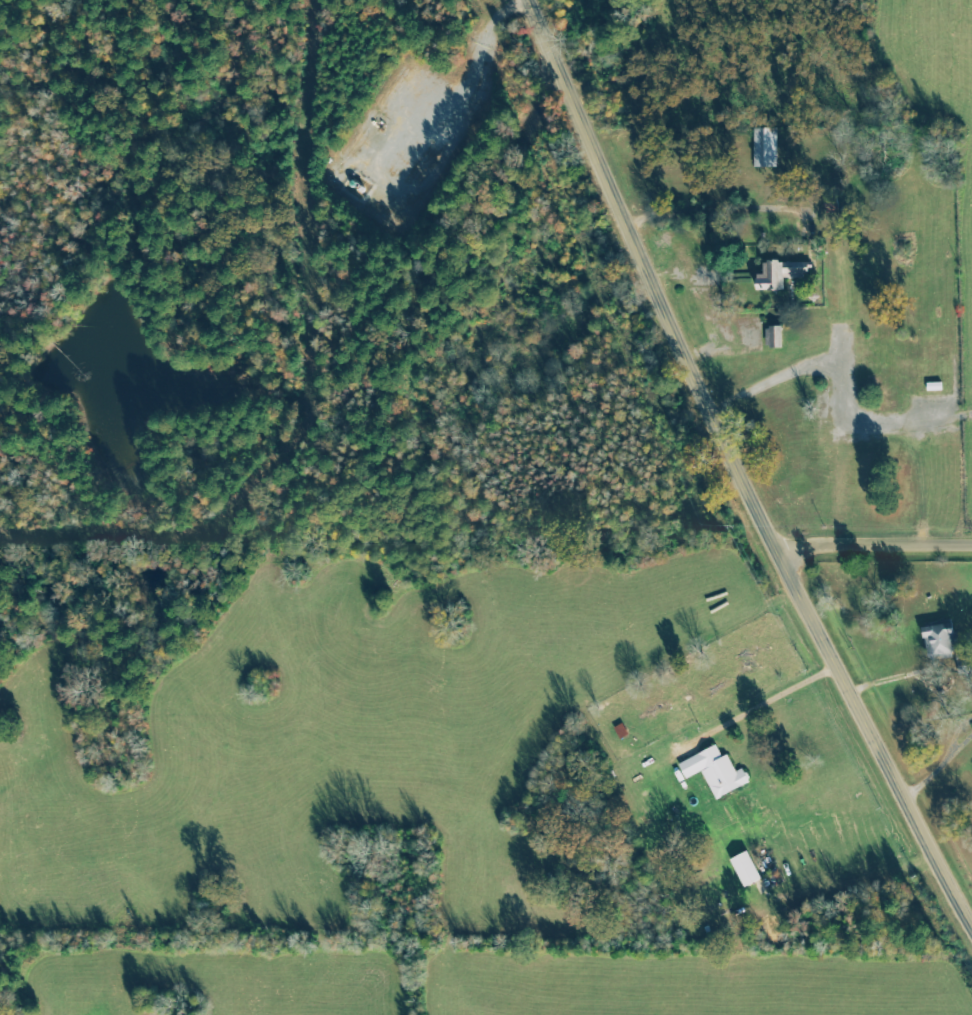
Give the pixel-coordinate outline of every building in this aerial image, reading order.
[(784,278),(805,277),(804,262),(760,264),(761,275),(752,275),(753,291),(784,289),(784,278)] [(767,346),(781,347),(782,325),(767,325),(767,346)] [(927,661),(952,657),(948,633),(953,633),(952,622),(921,627),(927,661)] [(735,771),(727,754),(721,756),(715,745),(677,763),(684,779),(701,771),(714,798),(749,782),(742,768),(735,771)] [(759,880),(747,850),(729,858),(741,887),(759,880)]
